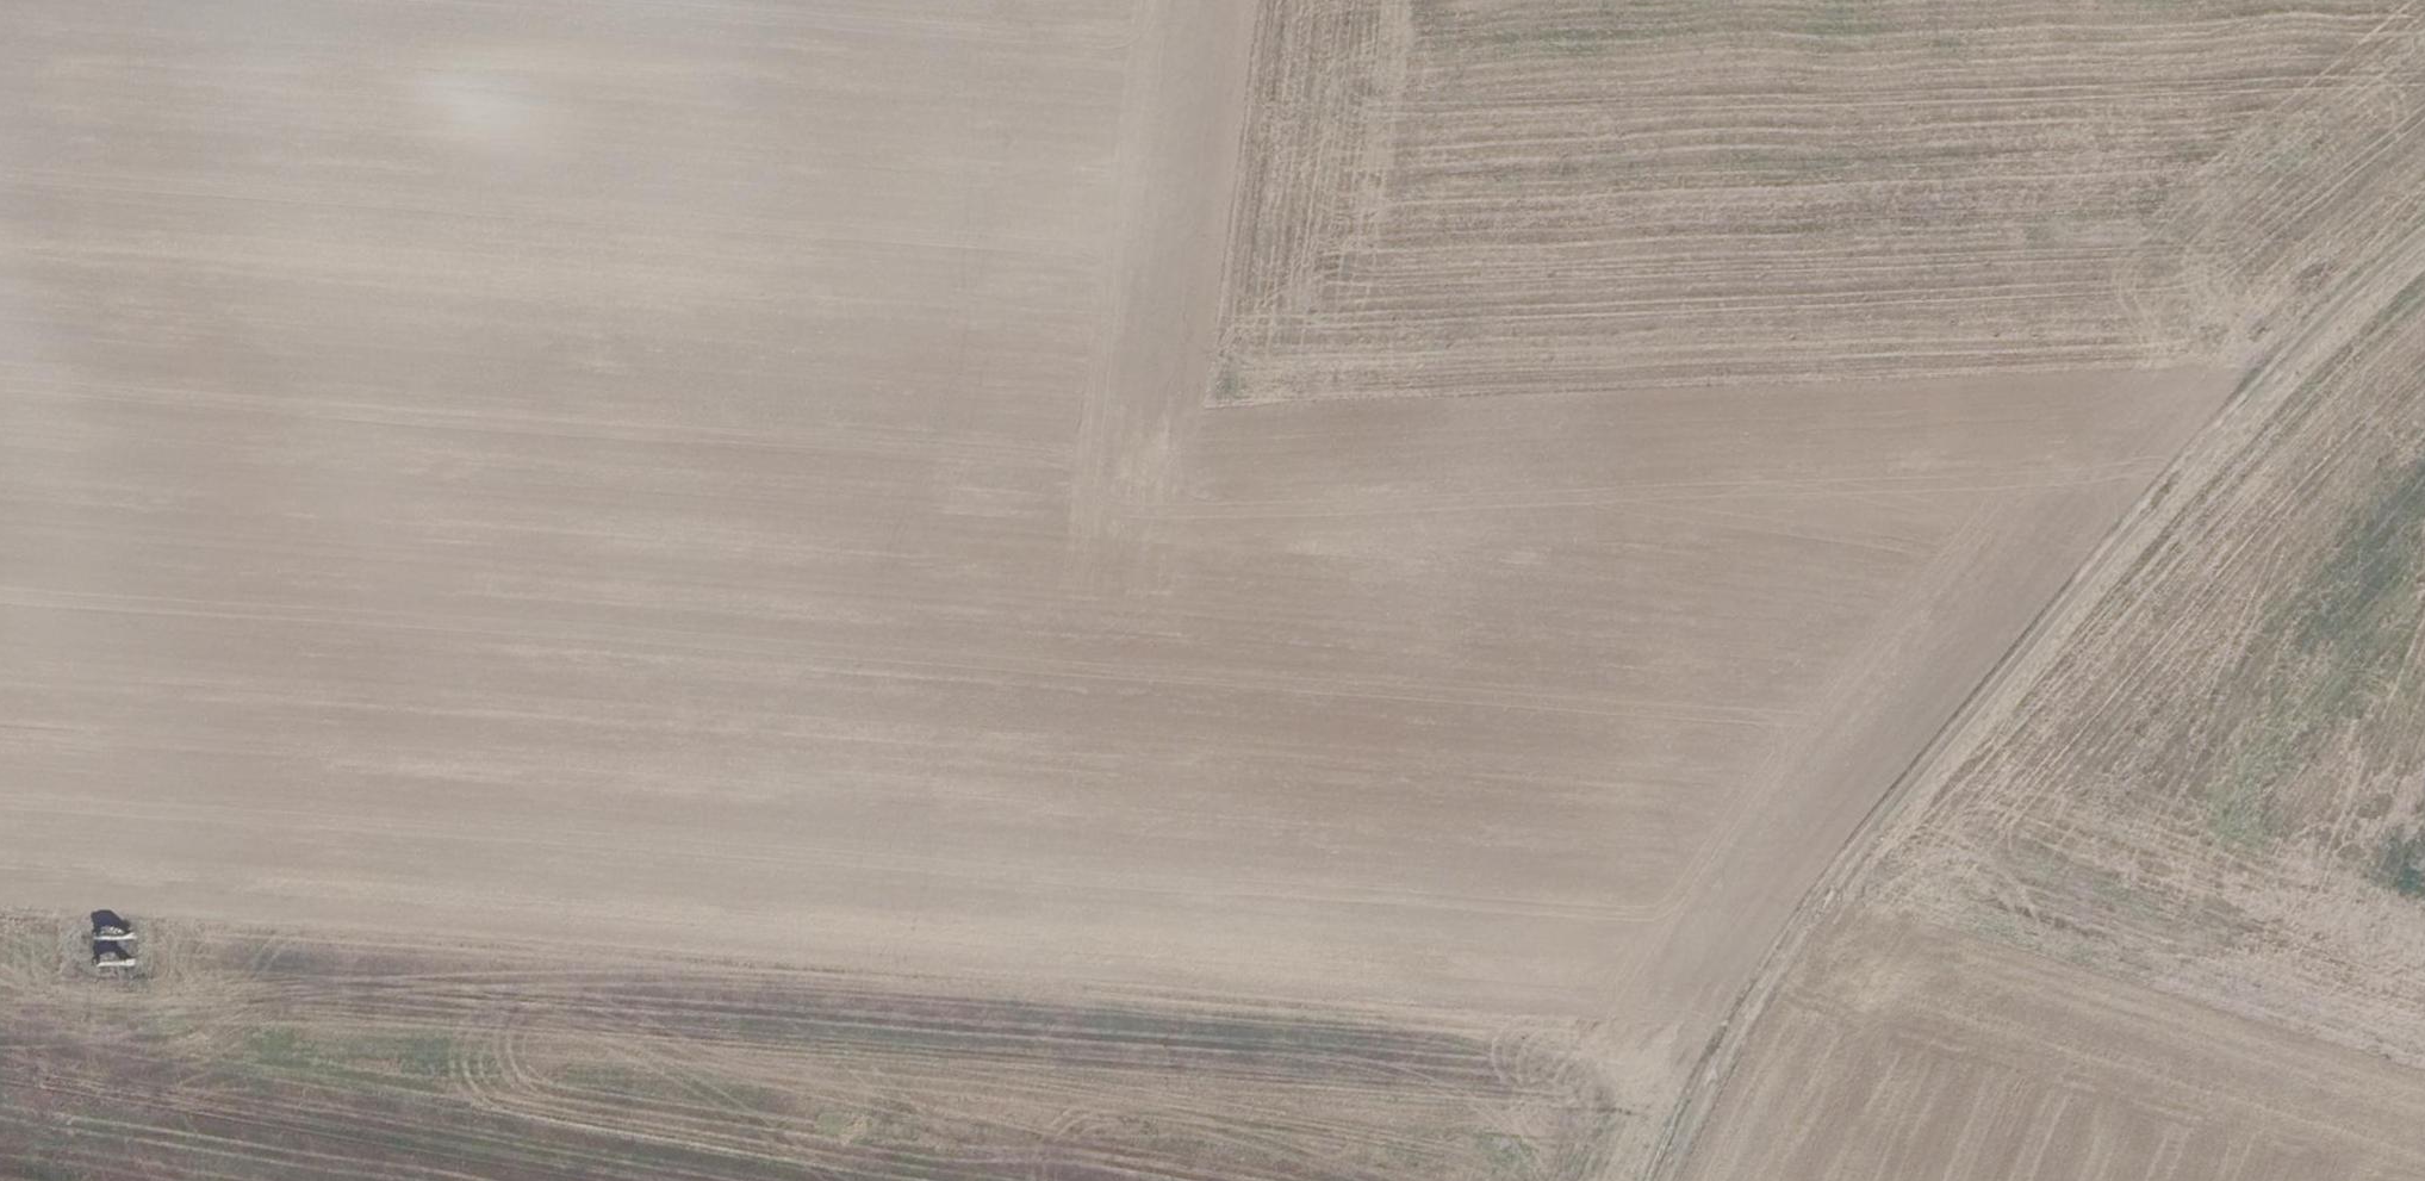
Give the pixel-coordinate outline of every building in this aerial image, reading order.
[(97,961),(135,963),(136,930),(99,928),(97,961)]
